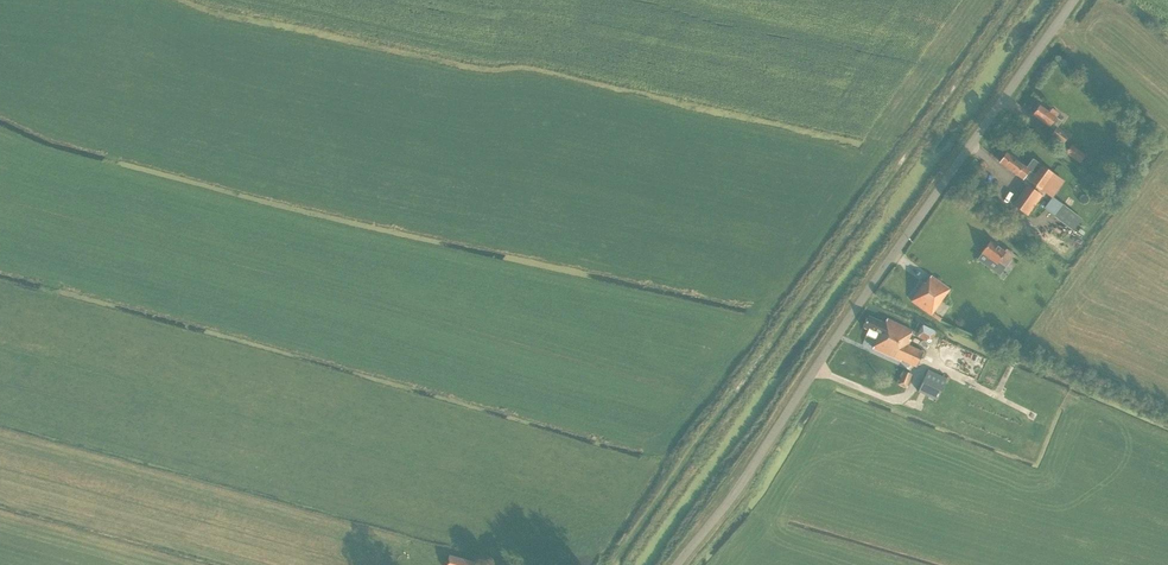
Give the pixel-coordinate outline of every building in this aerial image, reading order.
[(1050,112),(1040,105),(1033,115),(1054,130),(1050,136),(1061,144),(1068,135),(1057,128),(1061,121),(1060,121),(1063,116),(1053,109),(1050,112)] [(1085,155),(1071,145),(1065,153),(1078,163),(1085,155)] [(1026,168),(1006,153),(1000,162),(1022,178),(1029,170),(1035,175),(1030,181),(1041,189),(1047,181),(1052,174),(1041,166),(1032,159),(1026,168)] [(1047,181),(1041,189),(1053,197),(1063,182),(1052,174),(1047,181)] [(1042,195),(1027,185),(1013,204),(1028,215),(1042,195)] [(1006,250),(1005,252),(990,241),(981,252),(1004,268),(1014,255),(1006,250)] [(925,283),(924,282),(911,301),(931,314),(949,289),(930,276),(925,283)] [(884,322),(868,315),(862,327),(868,329),(866,335),(877,339),(873,348),(915,366),(922,351),(908,345),(910,340),(908,339),(912,330),(886,318),(884,322)] [(893,367),(887,380),(906,389),(912,376),(893,367)] [(937,402),(947,377),(927,368),(916,393),(919,394),(937,402)] [(475,562),(448,555),(445,564),(474,564),(475,562)]
